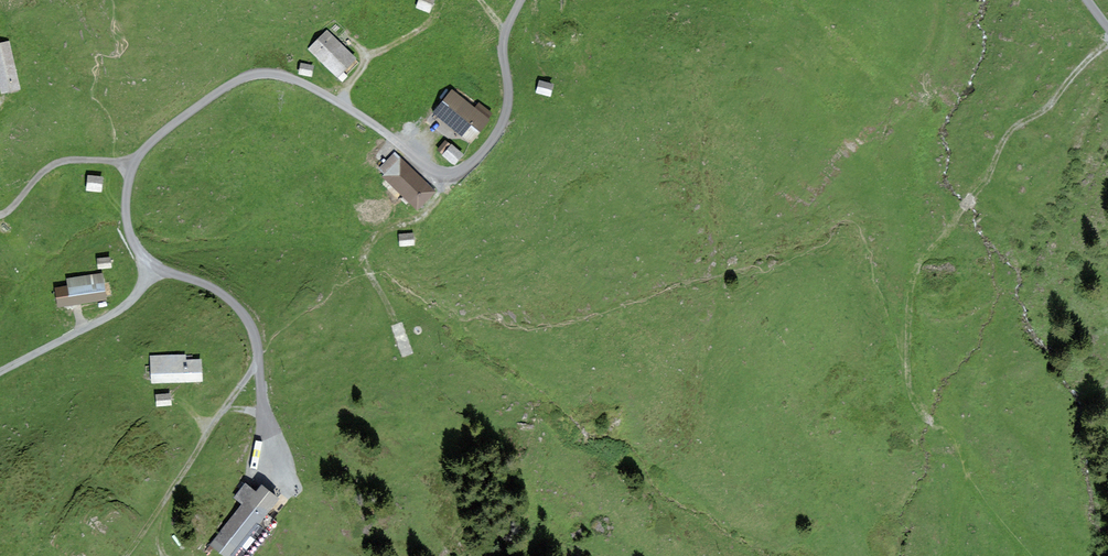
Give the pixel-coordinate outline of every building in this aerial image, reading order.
[(416,6),(430,11),(433,0),(418,0),(416,6)] [(307,48),(336,76),(355,57),(326,29),(307,48)] [(19,86),(8,38),(0,40),(0,91),(19,86)] [(299,61),(297,73),(311,75),(313,63),(299,61)] [(537,78),(534,92),(550,95),(553,82),(537,78)] [(432,112),(470,141),(489,117),(451,88),(432,112)] [(448,141),(439,152),(454,164),(463,153),(448,141)] [(380,175),(416,209),(435,189),(394,150),(378,167),(383,172),(380,175)] [(86,173),(84,190),(101,191),(102,174),(86,173)] [(397,233),(398,245),(414,244),(413,232),(397,233)] [(95,256),(97,268),(111,266),(109,255),(95,256)] [(52,286),(55,307),(104,300),(100,272),(65,277),(66,284),(52,286)] [(149,355),(150,383),(202,381),(201,359),(185,359),(184,354),(149,355)] [(155,393),(156,407),(171,405),(169,391),(155,393)] [(209,543),(225,555),(234,555),(280,497),(260,482),(255,489),(245,481),(233,496),(240,502),(209,543)]
